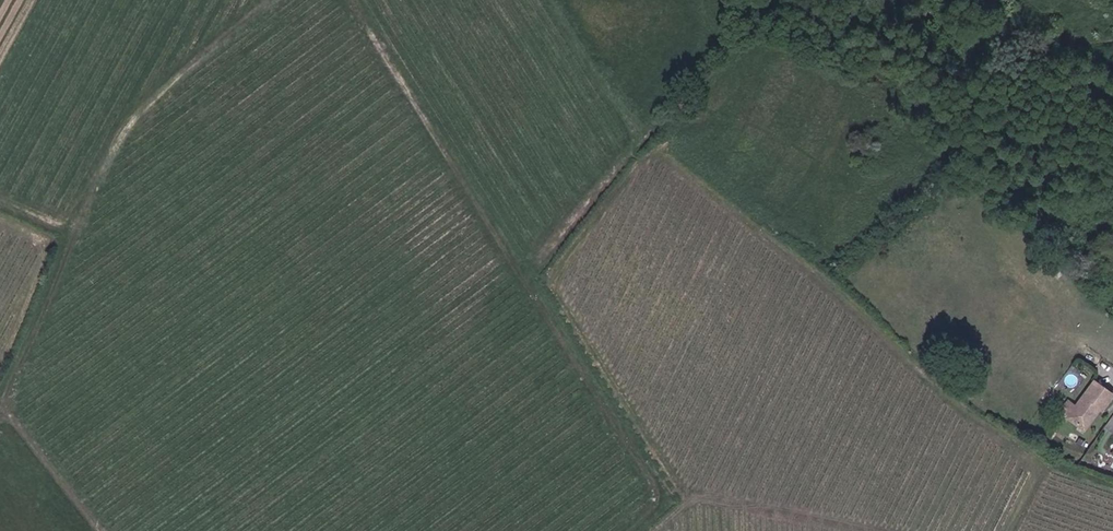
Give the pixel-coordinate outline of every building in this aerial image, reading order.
[(1069,418),(1081,426),(1090,425),(1100,410),(1102,411),(1112,396),(1094,383),(1069,418)]
